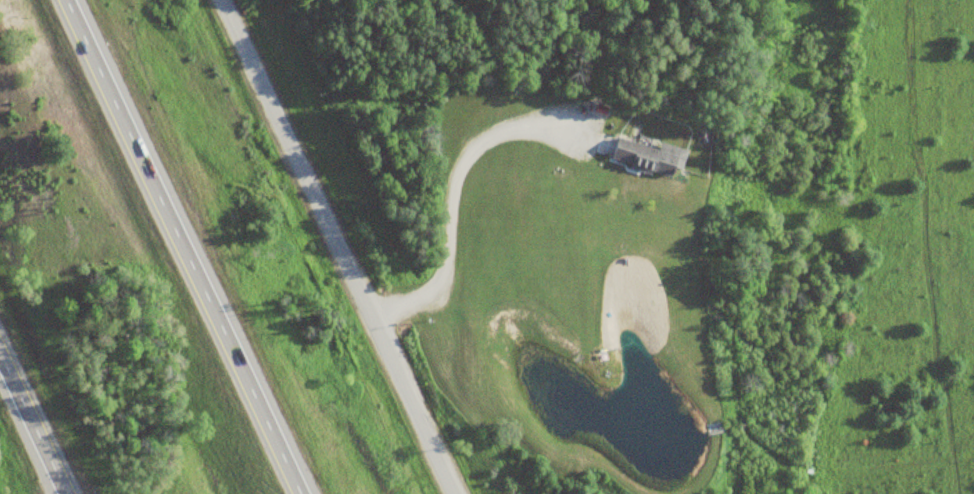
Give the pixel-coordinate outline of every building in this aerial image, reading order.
[(613,138),(606,163),(666,179),(669,169),(678,171),(684,151),(636,138),(634,143),(613,138)]
